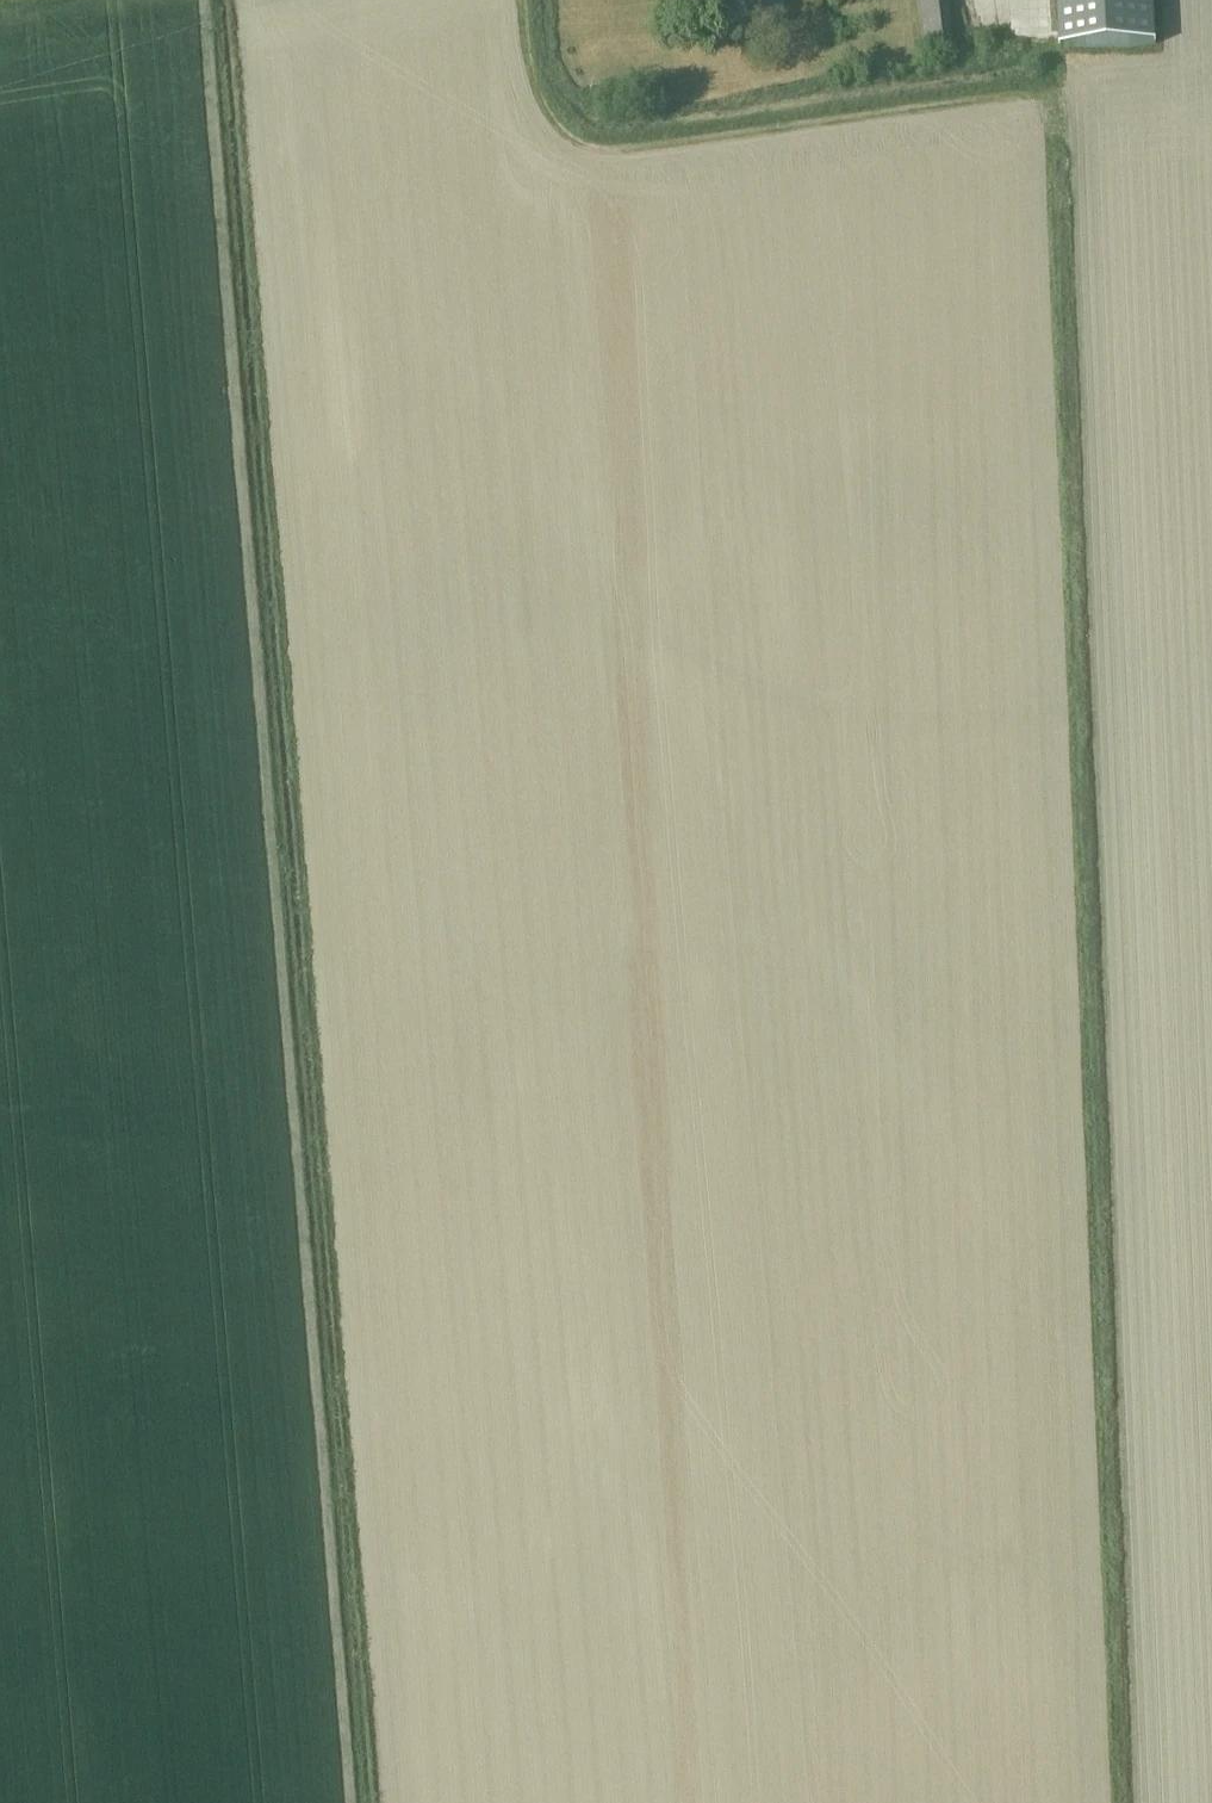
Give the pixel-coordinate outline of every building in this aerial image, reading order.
[(680,8),(717,2),(716,0),(679,0),(680,8)] [(952,52),(947,0),(920,0),(927,55),(952,52)] [(1060,50),(1156,45),(1154,0),(1058,0),(1060,50)]
